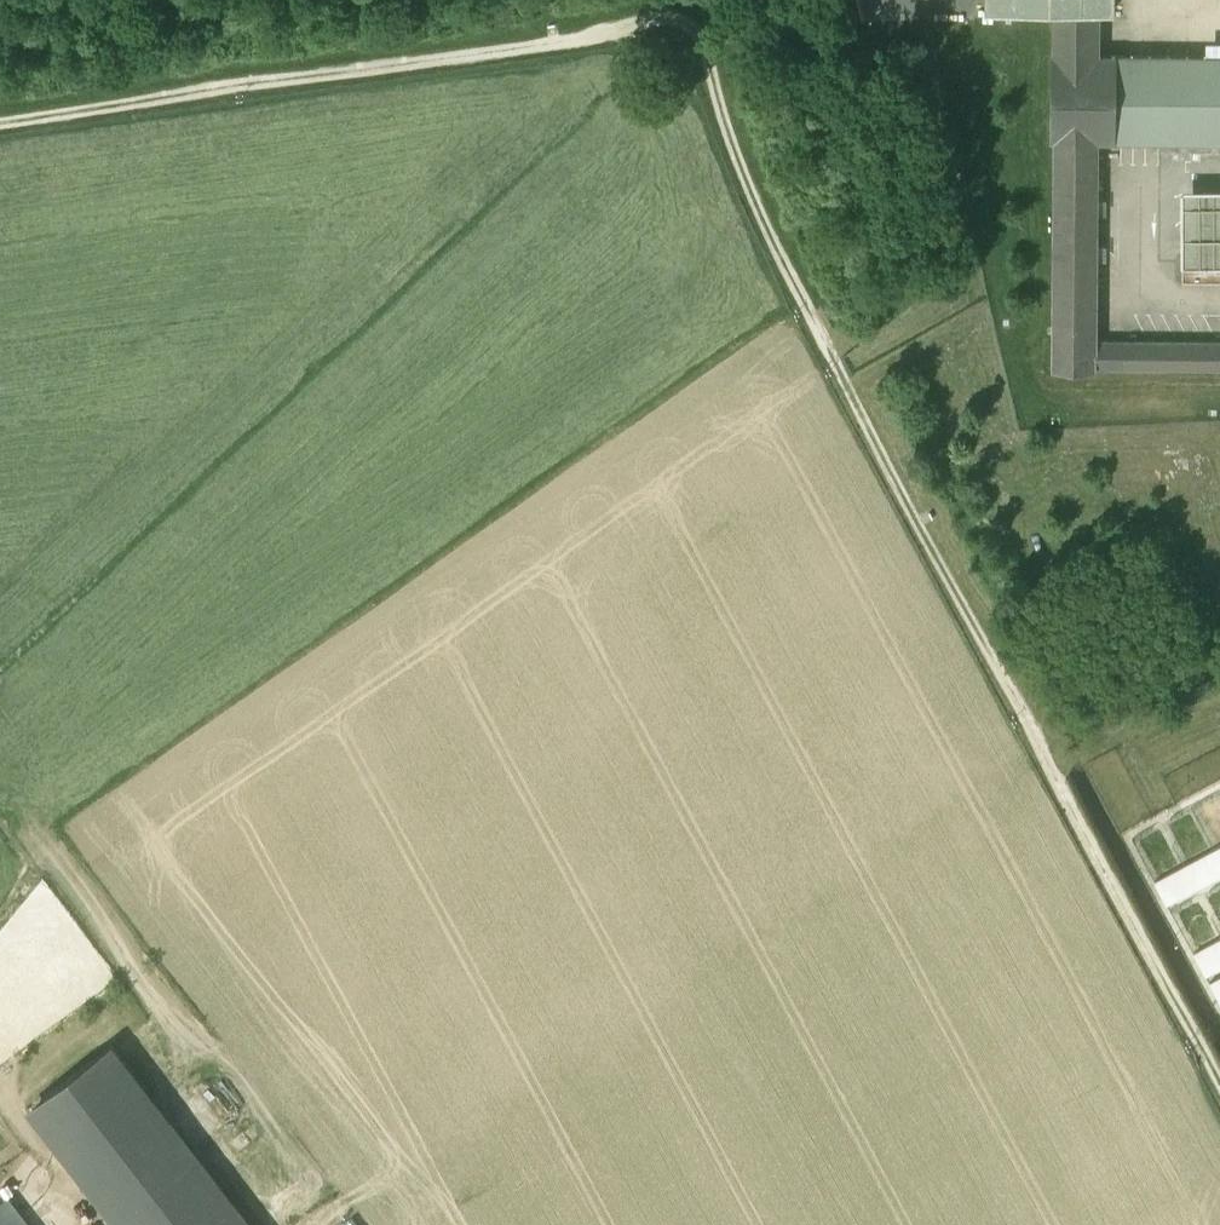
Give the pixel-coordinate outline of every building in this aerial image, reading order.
[(991,8),(1050,8),(1049,369),(1219,370),(1219,339),(1107,338),(1108,146),(1219,147),(1219,55),(1107,55),(1108,10),(1125,10),(1125,0),(991,0),(991,8)] [(1189,189),(1190,263),(1219,263),(1219,189),(1189,189)] [(1157,886),(1168,909),(1219,883),(1219,854),(1157,886)] [(1193,953),(1219,1004),(1219,939),(1193,953)] [(33,1103),(120,1224),(254,1224),(122,1039),(33,1103)] [(0,1201),(0,1224),(37,1224),(11,1192),(0,1201)]
